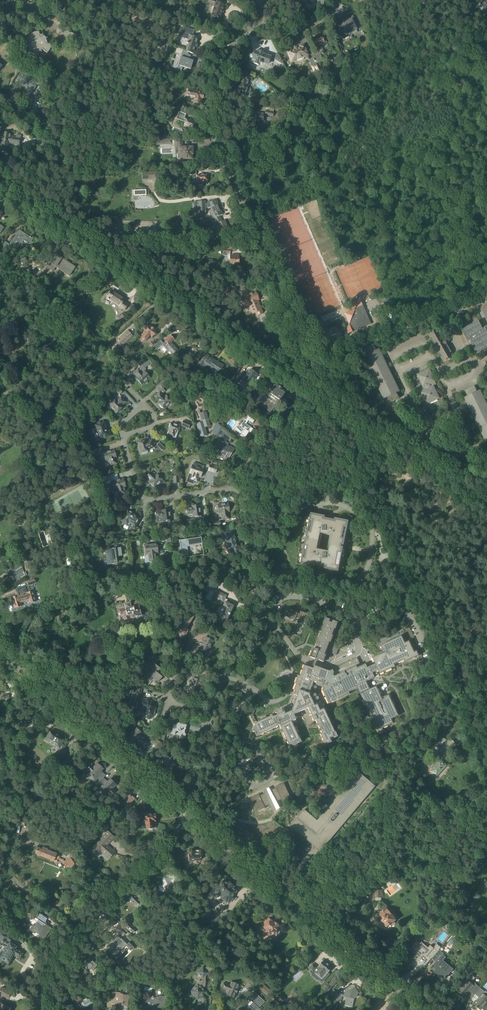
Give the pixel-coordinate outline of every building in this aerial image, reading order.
[(209,19),(215,21),(216,18),(220,19),(224,5),(216,2),(214,7),(213,7),(212,8),(211,8),(211,9),(211,10),(210,10),(211,11),(211,12),(212,12),(209,19)] [(345,24),(350,32),(356,29),(353,25),(355,24),(352,17),(344,22),(345,24)] [(350,33),(350,32),(345,24),(344,22),(345,24),(339,27),(341,31),(339,32),(342,39),(348,36),(347,35),(350,34),(350,33)] [(182,33),(185,34),(184,38),(188,40),(185,51),(188,52),(193,54),(198,38),(191,36),(193,30),(184,27),(182,33)] [(42,36),(39,35),(39,34),(39,33),(38,32),(36,33),(34,33),(32,34),(31,35),(30,35),(30,36),(29,36),(29,37),(28,37),(28,38),(27,40),(26,42),(26,44),(26,46),(27,47),(28,47),(28,48),(29,49),(30,51),(29,51),(29,52),(28,52),(29,52),(29,53),(30,54),(31,55),(32,56),(34,57),(36,57),(37,57),(38,52),(41,52),(42,54),(42,55),(43,56),(44,56),(45,56),(46,55),(47,54),(49,52),(50,51),(50,49),(51,48),(51,46),(51,45),(50,45),(49,45),(49,44),(51,44),(51,42),(51,40),(50,38),(46,40),(47,38),(46,39),(45,38),(44,37),(42,36),(43,34),(42,34),(42,36)] [(67,33),(65,34),(65,35),(64,36),(63,37),(63,39),(63,40),(63,41),(63,42),(63,43),(64,43),(65,43),(67,43),(70,43),(72,42),(74,40),(76,38),(77,38),(77,37),(77,36),(76,36),(76,35),(75,34),(73,34),(72,33),(70,33),(68,33),(67,33)] [(328,46),(324,38),(322,38),(314,41),(318,50),(328,46)] [(308,56),(309,55),(304,44),(286,51),(290,63),(296,60),(298,62),(303,60),(303,58),(304,58),(308,57),(308,56)] [(185,51),(176,48),(174,54),(181,56),(176,70),(181,71),(182,67),(190,69),(193,61),(188,60),(189,58),(187,58),(188,52),(185,51)] [(252,58),(250,63),(250,64),(254,66),(254,64),(258,65),(259,63),(261,64),(262,63),(267,65),(270,57),(262,54),(262,53),(259,52),(258,53),(255,51),(253,55),(252,55),(251,57),(252,58)] [(313,52),(318,63),(325,60),(324,57),(322,58),(319,52),(318,53),(317,51),(313,52)] [(274,59),(280,63),(283,61),(279,53),(277,52),(274,59)] [(321,72),(317,63),(310,66),(314,75),(321,72)] [(323,70),(327,80),(331,78),(327,68),(323,70)] [(237,96),(246,98),(247,94),(248,94),(249,94),(250,93),(250,92),(251,92),(251,91),(251,90),(251,89),(250,88),(249,87),(250,84),(249,84),(249,81),(252,82),(253,78),(249,77),(250,72),(244,70),(243,76),(242,76),(237,96)] [(34,91),(37,87),(35,86),(37,83),(22,74),(17,81),(32,90),(33,89),(34,91)] [(202,98),(203,94),(198,93),(199,92),(196,92),(196,91),(188,90),(187,96),(194,97),(194,102),(199,103),(199,100),(201,101),(202,98)] [(329,98),(326,92),(321,94),(323,100),(329,98)] [(185,118),(186,114),(179,111),(177,116),(181,117),(180,121),(183,122),(183,121),(184,122),(184,124),(184,125),(184,126),(183,129),(188,130),(188,128),(192,129),(193,129),(193,128),(194,126),(195,122),(187,119),(187,120),(184,119),(184,118),(185,118)] [(272,117),(274,113),(266,111),(265,114),(263,114),(250,113),(249,121),(262,122),(263,116),(265,117),(266,115),(272,117)] [(7,153),(9,143),(19,145),(21,135),(16,135),(16,138),(10,137),(11,134),(2,132),(2,134),(0,134),(0,141),(1,141),(0,145),(0,152),(7,153)] [(38,139),(38,140),(37,140),(36,145),(37,145),(38,145),(41,145),(41,146),(48,147),(48,143),(44,140),(38,139)] [(182,148),(181,140),(175,140),(175,147),(179,147),(179,154),(177,154),(178,159),(191,159),(191,154),(192,154),(192,148),(182,148)] [(156,179),(156,172),(142,173),(143,180),(156,179)] [(203,185),(203,183),(207,182),(206,175),(197,175),(197,176),(196,176),(197,181),(198,182),(198,183),(198,186),(203,185)] [(208,203),(206,204),(206,205),(207,207),(208,208),(210,208),(214,218),(213,219),(214,222),(221,219),(220,216),(222,215),(218,204),(216,200),(213,201),(208,203)] [(220,233),(218,233),(218,241),(223,241),(223,242),(232,238),(227,225),(218,229),(220,233)] [(29,245),(33,239),(19,230),(10,244),(17,248),(22,240),(29,245)] [(9,244),(4,241),(0,247),(0,249),(4,251),(9,244)] [(75,267),(55,254),(49,263),(48,262),(45,267),(53,272),(56,266),(67,273),(66,274),(69,276),(75,267)] [(24,255),(15,258),(17,264),(26,261),(24,255)] [(238,266),(238,256),(232,256),(230,256),(230,264),(230,266),(234,266),(238,266)] [(24,264),(20,268),(27,273),(30,269),(24,264)] [(226,298),(231,296),(229,287),(219,290),(220,296),(225,294),(226,298)] [(114,293),(111,291),(110,293),(109,292),(106,296),(108,297),(106,298),(113,303),(114,302),(120,306),(119,307),(124,310),(128,304),(123,301),(124,300),(118,295),(119,295),(115,292),(114,293)] [(262,314),(257,301),(259,300),(255,292),(239,298),(243,306),(249,304),(253,313),(256,312),(258,316),(262,314)] [(349,334),(371,324),(361,302),(360,302),(359,306),(359,307),(348,312),(346,317),(351,328),(350,329),(349,333),(349,334)] [(485,328),(485,327),(484,327),(485,328),(482,329),(479,321),(461,330),(467,341),(466,339),(468,338),(471,343),(476,355),(486,349),(486,327),(485,328)] [(387,326),(385,322),(374,327),(376,331),(387,326)] [(148,327),(147,326),(146,326),(144,329),(145,331),(145,332),(143,335),(141,338),(141,339),(145,342),(146,341),(148,338),(150,335),(152,337),(153,336),(155,336),(156,334),(155,333),(156,332),(154,330),(155,329),(154,329),(154,330),(151,328),(152,328),(152,327),(151,327),(151,328),(149,326),(148,327)] [(428,335),(438,351),(443,361),(453,356),(438,329),(428,335)] [(130,337),(132,336),(128,332),(126,333),(127,333),(114,345),(113,344),(109,348),(115,355),(120,350),(119,348),(130,337)] [(172,354),(177,350),(170,343),(174,340),(170,336),(165,341),(166,342),(163,344),(172,354)] [(156,348),(162,344),(159,341),(152,348),(154,350),(156,348)] [(367,355),(363,357),(384,399),(388,397),(388,398),(387,398),(387,399),(388,399),(389,403),(390,403),(399,399),(399,398),(397,394),(396,394),(396,393),(400,391),(379,349),(375,351),(375,350),(375,349),(374,346),(373,345),(364,349),(364,350),(366,354),(367,354),(367,355)] [(210,367),(214,361),(208,357),(208,356),(205,354),(200,362),(199,362),(196,366),(201,369),(202,369),(203,369),(204,369),(205,368),(206,367),(206,366),(206,365),(210,367)] [(146,381),(150,378),(144,372),(145,371),(145,370),(145,369),(145,368),(144,367),(142,365),(145,362),(141,358),(136,363),(140,367),(133,374),(139,380),(138,380),(139,381),(141,383),(142,383),(143,383),(146,380),(146,381)] [(210,367),(213,369),(210,374),(211,375),(210,376),(215,379),(217,376),(219,378),(224,370),(222,368),(223,366),(221,364),(220,364),(214,361),(210,367)] [(433,386),(432,383),(436,381),(430,369),(417,375),(423,387),(424,387),(425,390),(421,392),(427,404),(439,398),(433,386)] [(249,387),(256,376),(249,371),(242,382),(249,387)] [(164,397),(162,394),(165,391),(162,389),(169,383),(165,379),(156,388),(160,392),(154,397),(160,403),(159,404),(159,405),(161,408),(162,408),(164,409),(169,405),(170,405),(172,404),(171,403),(172,402),(166,396),(164,397)] [(120,395),(124,391),(119,385),(115,389),(120,395)] [(281,390),(281,389),(277,386),(275,390),(272,388),(265,397),(259,393),(253,402),(270,413),(274,407),(274,406),(275,404),(276,405),(285,392),(281,390)] [(474,386),(465,390),(465,391),(467,395),(467,396),(468,396),(468,395),(468,396),(464,398),(484,440),(486,439),(486,404),(480,390),(476,392),(476,391),(475,387),(474,386)] [(208,399),(194,391),(193,394),(201,399),(201,398),(207,401),(208,399)] [(213,401),(217,404),(221,397),(217,394),(213,401)] [(231,395),(226,402),(233,406),(238,398),(231,395)] [(126,402),(121,397),(117,400),(116,399),(109,406),(109,407),(111,409),(112,409),(116,413),(118,412),(119,412),(121,410),(121,409),(121,408),(120,407),(126,402)] [(200,437),(207,435),(205,427),(210,426),(206,412),(199,414),(202,423),(196,424),(200,437)] [(254,421),(248,417),(246,420),(245,419),(241,424),(239,423),(234,430),(241,434),(240,435),(245,438),(249,432),(250,433),(253,429),(250,427),(249,428),(245,425),(248,421),(252,424),(254,421)] [(104,429),(106,429),(103,421),(93,425),(94,430),(97,429),(100,439),(110,436),(108,430),(105,431),(104,429)] [(177,434),(177,433),(178,432),(179,430),(179,429),(180,426),(171,423),(169,428),(170,428),(167,435),(174,437),(175,433),(177,434)] [(216,427),(210,437),(212,439),(219,428),(216,427)] [(215,448),(214,450),(219,453),(224,457),(225,455),(229,457),(231,453),(234,449),(231,447),(230,447),(230,448),(224,444),(228,438),(221,430),(220,431),(217,436),(217,435),(216,436),(220,438),(214,447),(215,448)] [(139,443),(137,443),(140,453),(141,453),(142,455),(147,453),(148,452),(148,451),(148,449),(154,448),(152,442),(152,440),(144,443),(144,441),(143,441),(140,442),(139,443)] [(162,450),(166,446),(161,441),(157,445),(162,450)] [(116,463),(114,456),(115,456),(113,450),(103,453),(106,461),(108,460),(110,465),(116,463)] [(200,474),(202,469),(193,465),(190,474),(192,474),(191,480),(197,482),(199,474),(200,474)] [(155,476),(151,472),(146,477),(152,483),(151,484),(151,485),(152,486),(153,486),(155,488),(163,480),(156,474),(155,476)] [(126,494),(121,479),(113,481),(114,481),(113,482),(111,483),(111,484),(110,486),(111,488),(112,489),(113,490),(115,490),(116,490),(117,493),(118,493),(120,493),(121,494),(121,495),(126,494)] [(228,519),(227,509),(229,509),(228,503),(223,503),(223,504),(217,504),(218,513),(221,513),(220,514),(220,515),(220,516),(221,517),(222,520),(228,519)] [(198,505),(198,504),(195,505),(195,506),(194,506),(194,507),(187,508),(187,514),(192,513),(193,516),(201,515),(199,505),(198,505)] [(122,520),(122,521),(130,526),(131,525),(134,526),(135,525),(139,518),(134,515),(131,513),(130,512),(127,510),(126,512),(123,516),(124,516),(122,520)] [(170,519),(169,510),(155,512),(156,519),(161,518),(162,520),(168,520),(168,522),(169,528),(177,526),(176,521),(171,522),(170,519)] [(335,519),(334,521),(323,518),(323,516),(319,516),(319,514),(316,513),(315,515),(311,514),(310,520),(309,519),(308,523),(309,523),(308,527),(307,527),(306,531),(308,531),(307,537),(309,537),(308,541),(306,540),(305,546),(303,546),(303,549),(304,550),(303,554),(302,553),(301,557),(302,558),(301,563),(306,564),(305,566),(309,566),(309,565),(314,566),(314,564),(325,566),(325,568),(329,569),(329,570),(333,571),(333,570),(337,571),(339,565),(340,565),(341,561),(339,561),(340,557),(342,557),(342,554),(341,553),(342,548),(340,547),(341,544),(343,544),(344,539),(345,539),(346,535),(345,535),(345,531),(347,531),(347,527),(346,527),(347,521),(343,520),(343,519),(339,518),(339,520),(335,519)] [(234,538),(233,532),(227,533),(227,532),(223,533),(224,539),(225,543),(226,543),(227,546),(229,549),(228,549),(228,550),(227,550),(227,552),(228,552),(230,555),(233,552),(233,553),(237,553),(239,551),(239,548),(235,543),(235,541),(234,541),(234,539),(235,538),(234,538)] [(181,558),(185,558),(203,555),(201,537),(179,540),(181,558)] [(156,559),(155,553),(156,552),(156,549),(157,549),(156,543),(144,545),(145,554),(148,554),(149,560),(156,559)] [(121,556),(120,548),(114,549),(112,549),(105,550),(106,550),(107,560),(106,560),(107,565),(114,564),(113,560),(116,559),(116,556),(121,556)] [(20,562),(8,569),(11,574),(13,573),(22,568),(22,567),(20,562)] [(10,577),(6,579),(10,585),(26,577),(24,572),(22,568),(13,573),(14,575),(10,577)] [(27,593),(25,586),(17,589),(18,593),(17,593),(16,595),(16,596),(12,598),(15,608),(21,606),(20,602),(28,600),(30,603),(36,601),(33,591),(27,593)] [(227,602),(227,601),(227,600),(226,600),(224,598),(226,596),(217,591),(214,597),(223,602),(223,601),(225,602),(222,607),(221,607),(219,607),(218,608),(218,609),(218,611),(218,612),(219,613),(217,618),(225,622),(228,615),(229,613),(230,613),(233,606),(227,603),(227,602)] [(125,609),(119,610),(121,615),(120,615),(120,616),(120,617),(120,618),(120,619),(121,619),(121,620),(122,620),(123,620),(125,621),(128,621),(129,619),(140,616),(141,614),(141,612),(139,611),(137,601),(129,603),(129,604),(124,605),(125,609)] [(301,614),(297,613),(298,612),(289,609),(286,617),(291,618),(291,617),(299,619),(298,622),(302,624),(303,622),(305,623),(308,614),(302,612),(301,614)] [(181,637),(185,636),(183,633),(184,632),(185,630),(185,628),(187,627),(194,615),(187,611),(180,624),(178,624),(175,627),(177,628),(177,630),(177,632),(179,633),(177,636),(181,637)] [(332,623),(329,622),(330,620),(325,618),(323,625),(324,625),(319,638),(318,637),(316,644),(317,645),(315,651),(312,650),(310,657),(324,662),(328,652),(326,652),(330,642),(331,642),(334,636),(332,635),(335,629),(336,629),(338,622),(333,621),(332,623)] [(215,642),(216,639),(210,636),(209,639),(205,637),(203,642),(202,644),(200,649),(207,652),(208,649),(209,649),(213,641),(215,642)] [(286,738),(289,745),(292,743),(292,745),(296,746),(297,744),(301,742),(297,733),(298,733),(296,727),(295,728),(292,722),(297,720),(294,715),(308,709),(309,711),(310,711),(315,721),(316,720),(323,734),(321,735),(326,745),(332,742),(330,739),(334,737),(334,739),(338,737),(333,727),(334,726),(331,721),(330,721),(325,709),(321,711),(318,705),(316,706),(310,693),(314,681),(317,682),(316,685),(324,688),(323,691),(329,704),(350,694),(349,692),(358,689),(368,710),(370,709),(374,718),(372,719),(379,733),(384,731),(383,729),(394,723),(392,719),(399,716),(389,695),(384,697),(384,698),(382,699),(377,686),(370,689),(367,682),(372,679),(370,674),(378,671),(380,674),(392,669),(391,666),(405,660),(406,661),(416,656),(409,641),(405,643),(402,636),(381,646),(383,651),(384,650),(385,652),(373,658),(375,664),(368,668),(366,664),(361,666),(357,658),(332,669),(333,670),(330,671),(315,666),(314,669),(309,667),(310,665),(305,664),(301,677),(299,676),(298,677),(300,680),(294,695),(298,696),(293,711),(286,714),(284,709),(276,712),(278,715),(274,717),(273,716),(267,718),(266,717),(261,720),(261,721),(255,724),(256,727),(255,727),(253,731),(255,732),(257,736),(267,732),(267,733),(272,731),(272,730),(278,727),(278,726),(280,725),(284,733),(283,733),(285,739),(286,738)] [(160,668),(154,664),(153,665),(151,664),(149,664),(147,665),(145,666),(144,668),(144,670),(145,672),(146,673),(144,675),(150,680),(152,678),(158,682),(162,677),(161,677),(163,675),(160,673),(161,671),(162,672),(164,671),(164,670),(160,668)] [(197,677),(198,671),(188,669),(187,675),(193,676),(192,678),(188,693),(197,695),(201,681),(195,679),(196,677),(197,677)] [(140,694),(142,687),(135,685),(133,692),(140,694)] [(3,700),(4,704),(11,702),(9,694),(1,696),(3,700)] [(147,719),(151,719),(152,717),(153,717),(153,716),(154,715),(155,713),(154,711),(155,708),(154,707),(153,704),(154,703),(154,702),(152,702),(152,701),(149,701),(149,700),(146,699),(145,700),(141,698),(140,699),(142,699),(141,701),(140,701),(138,708),(144,710),(144,711),(148,712),(147,715),(146,717),(147,719)] [(186,725),(177,722),(177,724),(175,725),(173,724),(171,733),(175,735),(175,734),(178,735),(179,738),(182,739),(185,737),(186,735),(184,732),(185,729),(186,725)] [(150,743),(139,735),(141,733),(135,727),(127,737),(133,742),(134,741),(144,749),(150,743)] [(67,751),(64,749),(66,745),(63,743),(64,740),(59,737),(55,734),(54,734),(50,731),(44,740),(49,743),(48,743),(55,747),(55,746),(59,749),(58,751),(59,752),(60,753),(60,752),(65,755),(67,751)] [(436,761),(431,768),(432,769),(430,771),(437,777),(447,765),(441,760),(457,744),(456,743),(457,742),(453,738),(451,739),(450,738),(447,741),(443,737),(438,742),(437,742),(436,741),(433,745),(431,743),(427,747),(429,750),(433,747),(438,753),(438,756),(440,758),(439,759),(437,762),(436,761)] [(158,748),(162,742),(157,738),(152,743),(158,748)] [(173,766),(175,763),(171,760),(167,757),(159,765),(165,770),(170,774),(173,768),(172,767),(173,765),(173,766)] [(96,786),(102,780),(101,780),(104,777),(100,774),(101,773),(100,772),(103,769),(97,764),(93,768),(90,765),(87,770),(89,772),(88,773),(94,778),(92,780),(97,785),(95,786),(96,786)] [(348,819),(376,786),(359,772),(338,797),(318,821),(318,820),(305,809),(290,826),(321,851),(338,831),(338,830),(347,819),(348,819)] [(102,780),(96,786),(100,790),(101,789),(107,794),(108,793),(111,795),(115,791),(112,789),(116,785),(110,779),(107,783),(105,782),(104,783),(102,780)] [(290,797),(284,783),(275,787),(276,788),(259,796),(259,794),(250,798),(257,812),(265,808),(265,807),(270,804),(272,809),(278,806),(276,802),(281,799),(282,801),(290,797)] [(129,805),(135,799),(130,795),(125,801),(129,805)] [(156,821),(155,821),(155,814),(152,814),(152,812),(143,813),(141,815),(141,820),(144,820),(144,822),(145,823),(145,824),(146,829),(156,828),(156,825),(157,824),(157,823),(156,822),(156,821)] [(107,847),(106,846),(114,837),(106,830),(110,825),(105,821),(99,828),(106,834),(91,850),(96,854),(100,849),(103,852),(103,853),(107,857),(113,851),(114,852),(108,846),(107,847)] [(59,855),(46,850),(46,849),(45,849),(44,849),(44,848),(42,847),(41,850),(38,849),(37,850),(36,853),(36,854),(50,859),(49,860),(56,863),(58,859),(63,861),(64,860),(58,858),(59,855)] [(194,862),(195,862),(196,861),(199,861),(199,860),(201,860),(201,855),(202,855),(202,850),(194,851),(190,851),(190,853),(189,853),(189,856),(188,856),(188,861),(192,861),(193,861),(194,862)] [(65,862),(68,867),(74,864),(70,858),(65,862)] [(215,866),(209,873),(213,876),(220,869),(219,869),(215,866)] [(177,885),(180,879),(168,873),(165,880),(166,880),(164,884),(162,883),(157,894),(162,897),(165,892),(172,895),(174,891),(173,891),(176,885),(177,885)] [(392,879),(390,875),(382,880),(384,882),(382,882),(380,887),(383,889),(385,884),(392,879)] [(221,899),(225,903),(226,901),(228,903),(230,900),(229,899),(231,898),(230,897),(235,891),(234,891),(235,890),(233,888),(232,889),(231,888),(232,887),(231,886),(229,884),(229,883),(228,882),(226,884),(223,881),(222,882),(221,881),(219,884),(220,884),(218,886),(216,885),(212,889),(214,891),(213,892),(217,896),(218,894),(222,898),(221,899)] [(143,898),(136,892),(133,895),(129,899),(136,906),(138,908),(140,907),(141,907),(142,905),(142,903),(140,902),(143,898)] [(384,918),(381,921),(384,924),(383,925),(385,927),(386,927),(387,928),(391,925),(392,927),(396,924),(394,922),(397,920),(393,915),(393,914),(390,911),(387,907),(380,912),(384,918)] [(226,911),(220,917),(224,921),(230,915),(226,911)] [(52,928),(44,923),(47,918),(40,913),(37,919),(38,920),(34,926),(33,925),(29,930),(35,934),(36,933),(39,935),(38,936),(44,940),(52,928)] [(262,926),(260,929),(263,930),(261,933),(265,935),(263,938),(269,942),(274,934),(277,935),(280,930),(277,929),(280,925),(275,923),(276,922),(276,921),(274,920),(273,920),(273,921),(269,919),(269,920),(268,919),(267,920),(266,921),(265,921),(263,924),(265,925),(264,927),(262,926)] [(137,930),(127,922),(124,926),(134,933),(137,930)] [(14,955),(20,959),(23,953),(16,949),(17,947),(10,942),(9,943),(4,940),(6,937),(2,934),(0,936),(0,940),(1,941),(2,943),(1,944),(6,948),(2,955),(1,955),(0,956),(0,964),(3,966),(5,962),(8,964),(9,964),(11,960),(14,955)] [(120,938),(117,935),(113,939),(114,940),(110,944),(110,943),(106,947),(109,950),(114,955),(119,950),(119,951),(127,944),(121,938),(120,938)] [(431,958),(439,950),(441,947),(437,944),(434,949),(430,946),(428,948),(421,942),(419,944),(416,942),(410,950),(418,957),(421,954),(425,957),(427,955),(431,958)] [(439,950),(431,958),(436,962),(434,964),(438,968),(435,971),(443,979),(452,969),(443,961),(446,957),(443,955),(444,954),(439,950)] [(97,966),(92,961),(90,963),(88,962),(87,964),(85,961),(80,967),(86,971),(88,969),(89,970),(90,969),(92,971),(97,966)] [(328,973),(332,968),(323,961),(319,966),(320,967),(319,969),(313,964),(309,968),(313,972),(315,970),(316,972),(315,973),(321,978),(327,972),(328,973)] [(197,984),(190,991),(196,998),(197,996),(199,998),(201,996),(206,992),(204,990),(204,988),(204,987),(205,986),(205,975),(207,973),(207,974),(209,972),(212,969),(209,965),(205,969),(203,966),(197,972),(198,973),(198,976),(198,977),(197,983),(198,984),(197,984)] [(471,983),(475,978),(473,975),(468,980),(467,980),(458,990),(465,996),(470,990),(475,994),(480,988),(475,984),(474,985),(471,983)] [(238,988),(239,985),(231,982),(230,985),(225,983),(223,989),(228,991),(226,995),(234,998),(235,994),(236,994),(238,988)] [(248,991),(252,987),(248,983),(244,987),(248,991)] [(353,989),(352,988),(351,986),(348,987),(348,989),(346,990),(346,992),(344,993),(345,995),(338,993),(334,990),(329,995),(337,1002),(342,999),(342,997),(346,998),(345,1005),(353,1007),(354,999),(358,996),(357,994),(357,993),(356,991),(356,989),(355,987),(353,988),(353,989)] [(10,1008),(1,1004),(5,996),(8,998),(11,992),(2,988),(0,990),(0,994),(1,995),(0,997),(0,1009),(9,1009),(10,1008)] [(480,988),(475,994),(479,998),(474,1004),(477,1006),(476,1007),(477,1008),(480,1009),(486,1009),(486,992),(486,991),(485,992),(480,988)] [(265,1002),(253,991),(249,994),(246,999),(251,1003),(244,1009),(257,1009),(261,1005),(265,1002)] [(127,1006),(128,995),(122,995),(122,994),(120,994),(120,993),(108,992),(107,1001),(112,1002),(112,1001),(114,1001),(114,1004),(118,1004),(119,1003),(122,1003),(122,1005),(127,1006)] [(165,996),(162,997),(161,996),(154,998),(154,999),(151,1000),(150,996),(142,998),(144,1007),(143,1007),(144,1009),(151,1009),(160,1008),(160,1007),(164,1006),(168,1005),(165,996)] [(93,1003),(89,997),(86,998),(84,999),(80,1002),(83,1008),(93,1003)]
